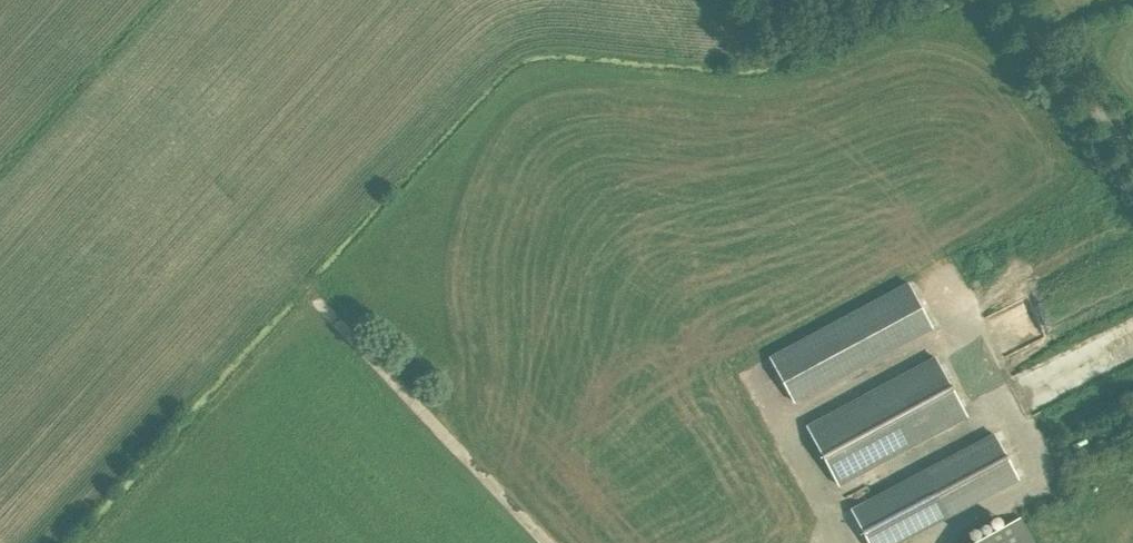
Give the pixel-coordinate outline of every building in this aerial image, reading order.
[(793,16),(805,0),(771,0),(793,16)] [(797,401),(935,329),(911,284),(773,356),(797,401)] [(840,485),(968,417),(937,357),(809,425),(840,485)] [(950,516),(1019,480),(995,434),(853,509),(870,542),(899,542),(950,516)] [(1020,518),(972,542),(1034,542),(1020,518)]
